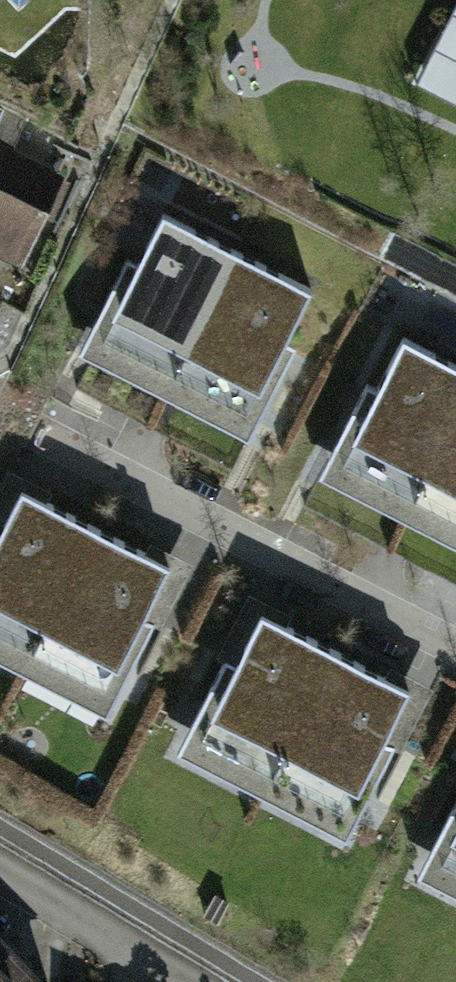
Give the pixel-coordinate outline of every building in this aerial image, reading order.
[(418,88),(455,106),(455,6),(418,88)] [(0,146),(0,261),(22,270),(63,172),(0,146)] [(314,289),(163,211),(135,264),(126,260),(79,352),(248,439),(295,349),(285,344),(314,289)] [(403,337),(375,390),(367,386),(319,477),(455,548),(455,364),(403,337)] [(23,486),(0,530),(0,658),(109,714),(155,625),(145,620),(174,564),(23,486)] [(414,691),(263,613),(235,666),(226,662),(179,753),(349,841),(395,751),(385,746),(414,691)] [(421,880),(455,898),(455,812),(421,880)] [(0,955),(0,981),(24,981),(0,955)]
